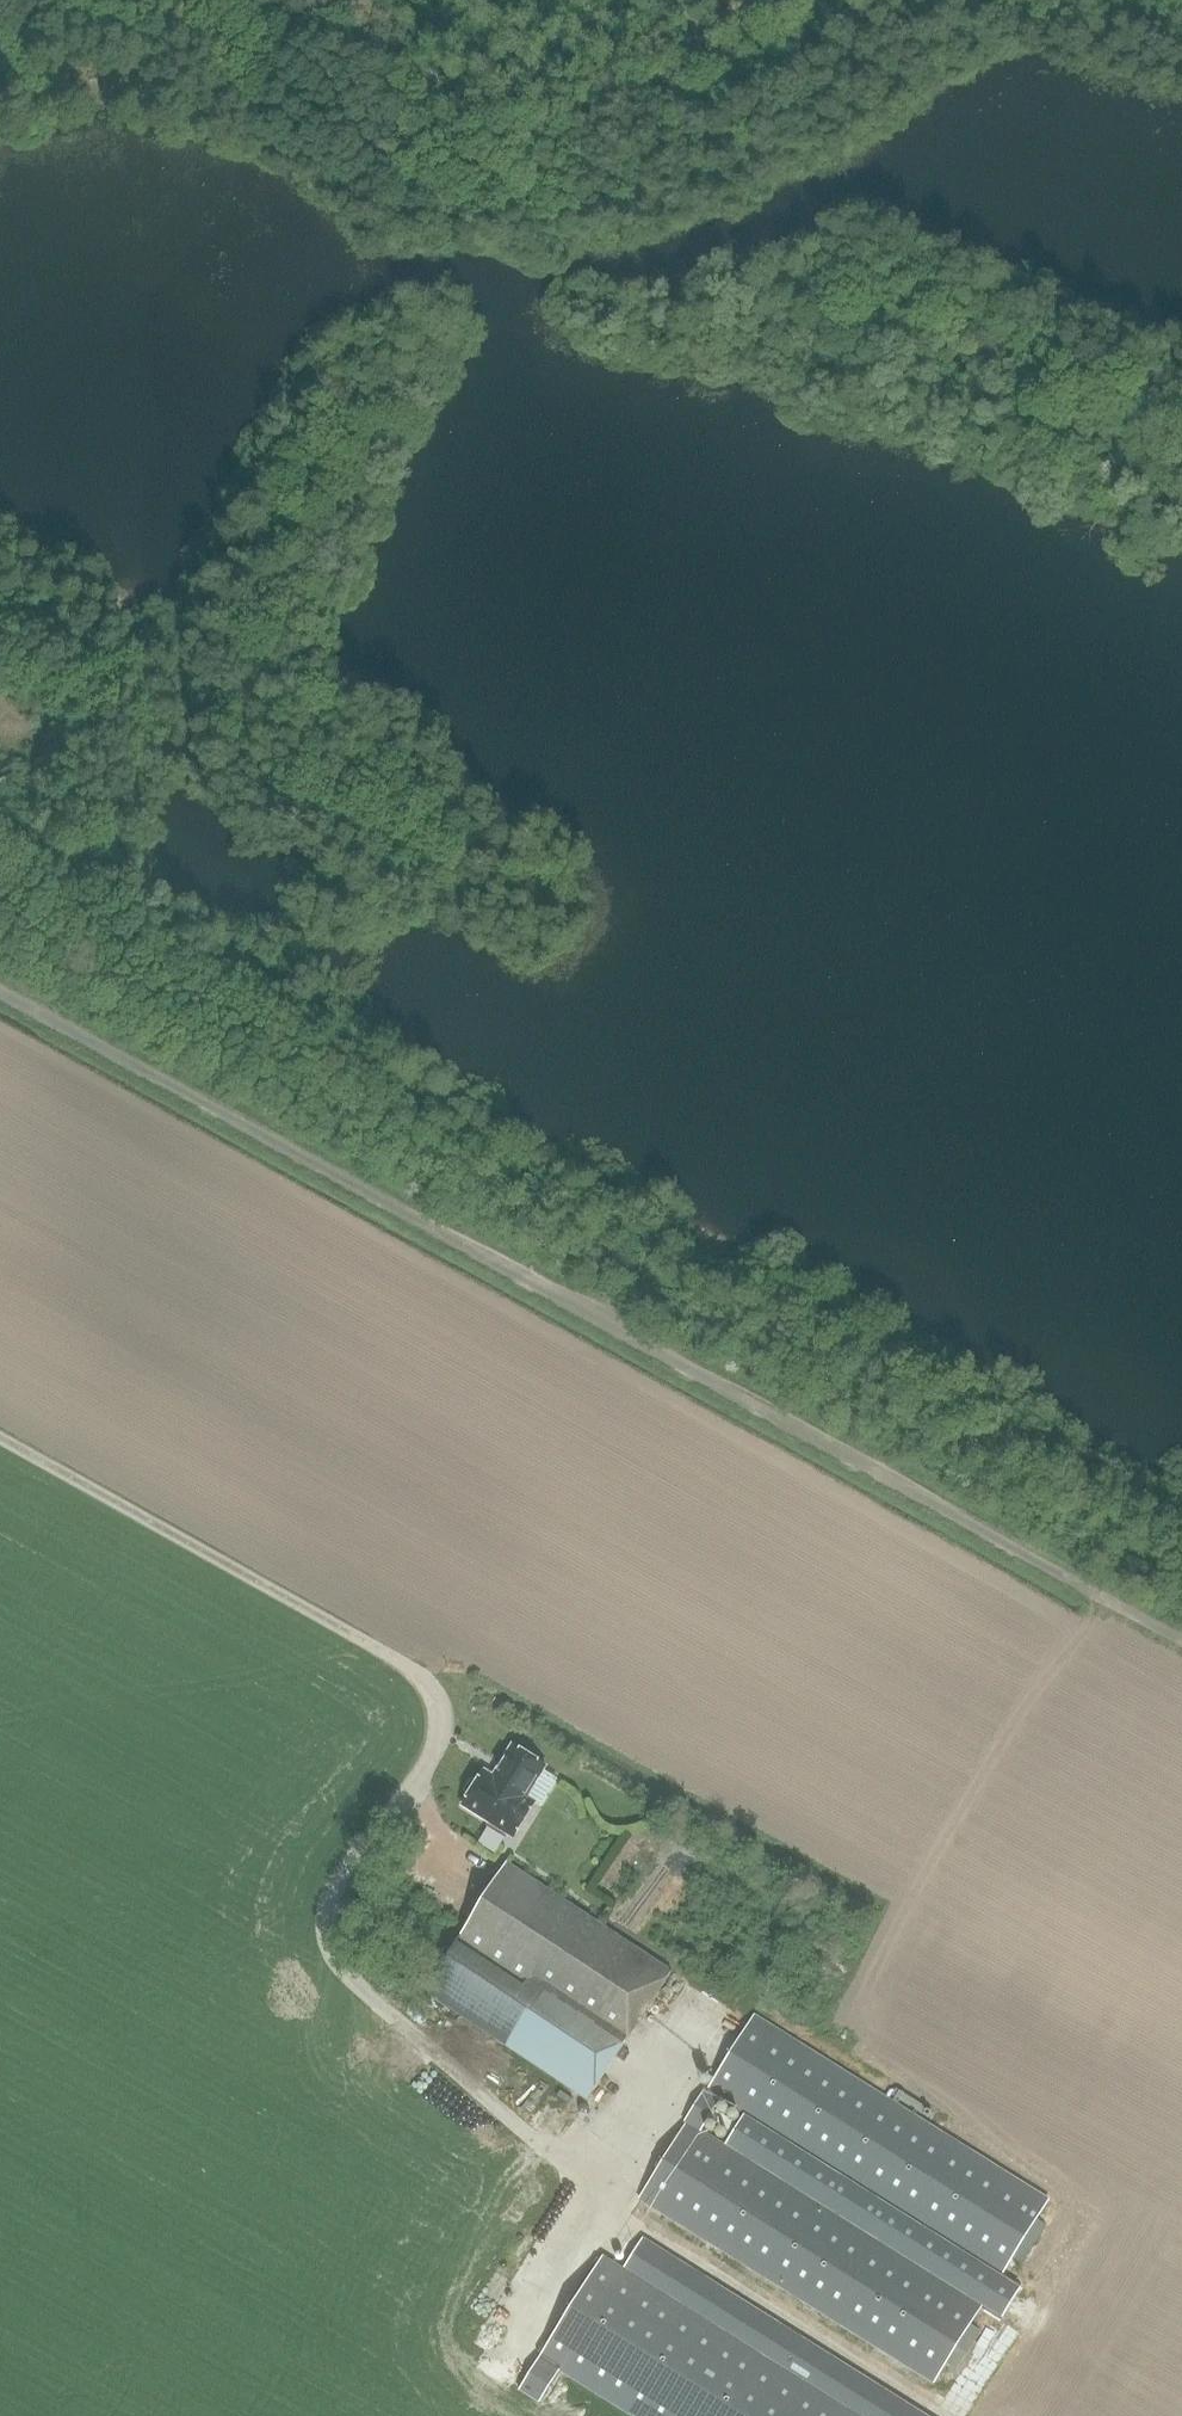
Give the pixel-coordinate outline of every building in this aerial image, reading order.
[(462,1807),(512,1838),(535,1803),(527,1798),(546,1767),(512,1746),(493,1776),(485,1771),(478,1781),(472,1782),(466,1791),(468,1798),(462,1807)] [(588,2101),(673,1966),(510,1864),(425,1999),(588,2101)] [(756,2016),(640,2200),(933,2384),(946,2364),(971,2325),(982,2307),(725,2145),(706,2133),(701,2130),(721,2099),(730,2105),(744,2114),(1002,2277),(1013,2260),(1037,2221),(1050,2201),(756,2016)] [(744,2114),(725,2145),(982,2307),(1001,2319),(1021,2288),(1002,2277),(744,2114)] [(623,2268),(859,2415),(924,2415),(642,2239),(623,2268)] [(519,2391),(539,2403),(541,2399),(559,2371),(631,2415),(859,2415),(623,2268),(604,2256),(519,2391)] [(503,2415),(569,2415),(541,2399),(539,2403),(519,2391),(503,2415)]
